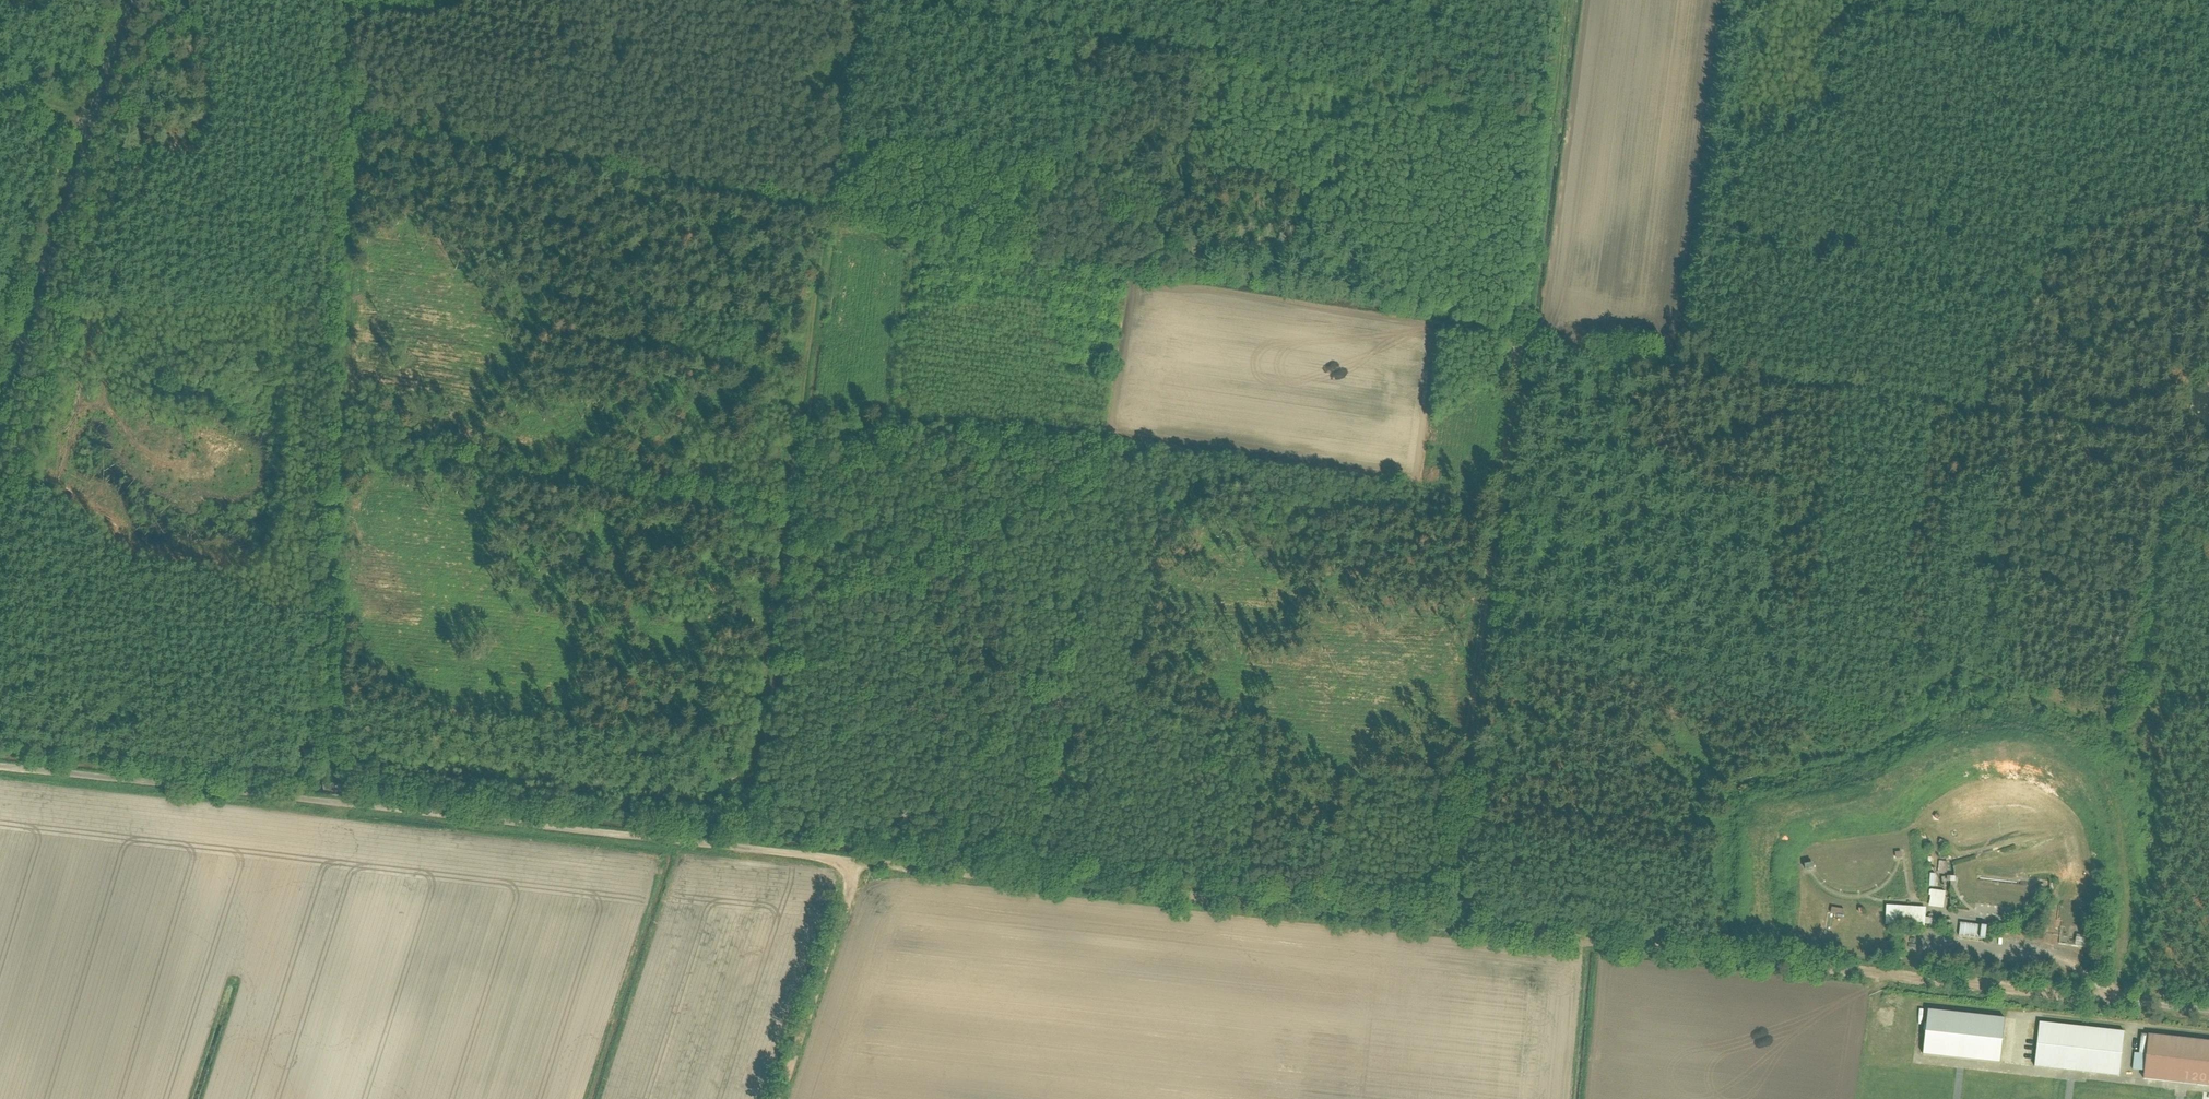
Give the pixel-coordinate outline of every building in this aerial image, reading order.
[(1931,865),(1940,865),(1941,854),(1931,854),(1931,865)] [(1805,863),(1805,856),(1796,856),(1796,864),(1805,863)] [(2017,876),(1972,871),(1971,879),(2016,884),(2017,876)] [(1936,897),(1938,884),(1924,882),(1922,896),(1936,897)] [(1909,918),(1910,905),(1880,904),(1879,917),(1909,918)] [(1943,912),(1916,910),(1915,916),(1942,919),(1943,912)] [(1978,918),(1952,914),(1950,927),(1976,931),(1978,918)] [(2003,1016),(1926,1008),(1921,1053),(1998,1061),(2003,1016)] [(2118,1076),(2124,1030),(2039,1019),(2034,1066),(2118,1076)] [(2147,1031),(2142,1077),(2208,1085),(2208,1038),(2147,1031)]
